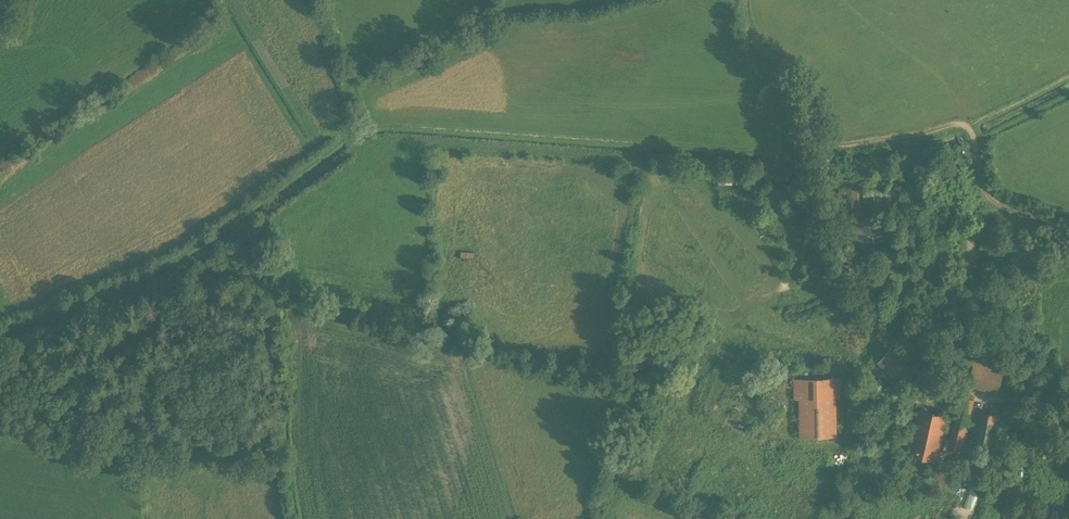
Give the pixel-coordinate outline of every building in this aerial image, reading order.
[(879,214),(848,223),(856,251),(859,250),(860,251),(876,247),(874,241),(892,236),(887,218),(881,220),(879,214)] [(998,394),(1007,361),(976,352),(966,385),(998,394)] [(794,398),(799,398),(800,436),(837,435),(836,397),(841,397),(840,377),(794,378),(794,398)] [(940,448),(943,448),(958,453),(967,421),(956,418),(950,439),(941,436),(947,416),(920,409),(908,453),(936,461),(940,448)] [(995,444),(1000,414),(977,411),(971,440),(995,444)]
